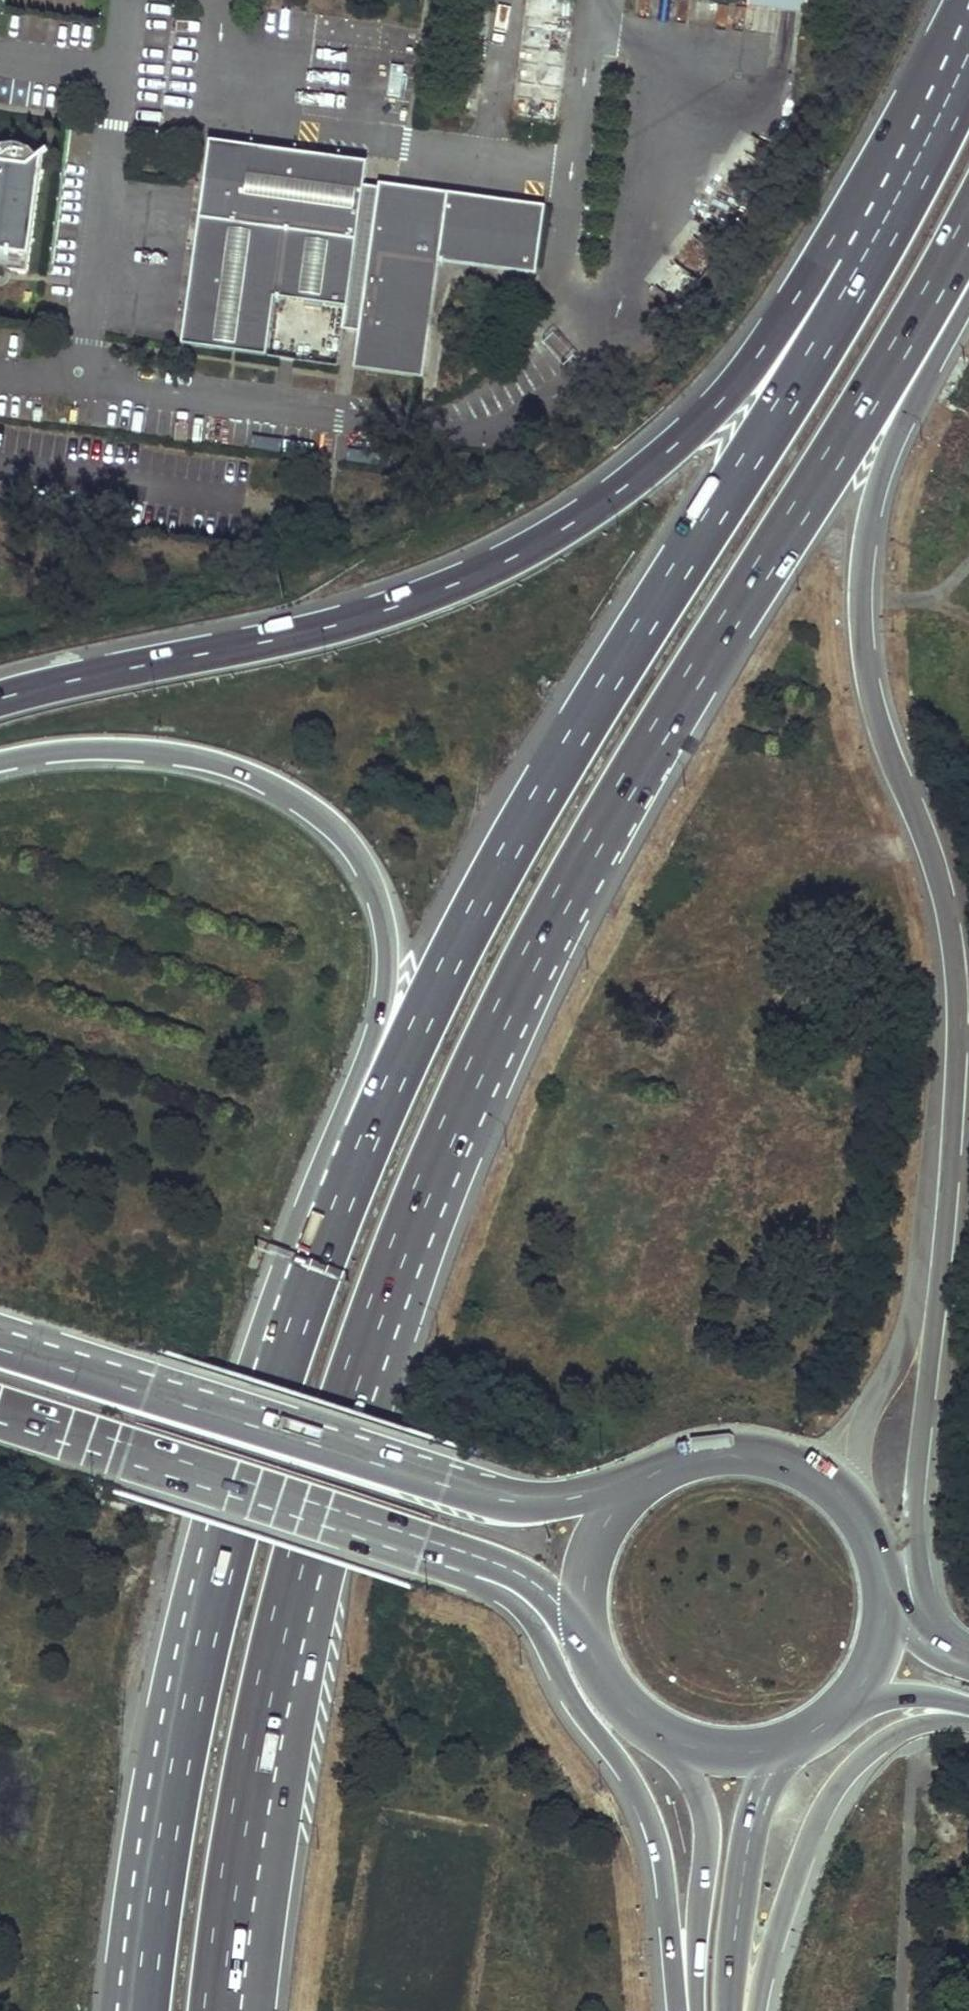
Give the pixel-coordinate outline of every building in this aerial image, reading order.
[(689,22),(693,0),(642,0),(639,14),(689,22)] [(752,7),(811,12),(812,0),(752,0),(752,7)] [(386,94),(401,97),(407,66),(392,63),(386,94)] [(27,270),(43,151),(38,154),(37,152),(36,151),(35,150),(33,148),(30,146),(25,144),(18,142),(11,142),(2,144),(0,145),(0,266),(27,270)] [(536,272),(545,205),(445,191),(443,209),(395,203),(378,200),(383,164),(249,146),(243,191),(203,186),(183,342),(266,353),(281,242),(283,228),(341,235),(339,249),(348,250),(347,253),(370,257),(366,288),(357,349),(425,358),(438,259),(536,272)] [(283,228),(281,242),(299,245),(297,263),(318,265),(316,283),(336,285),(366,288),(370,257),(347,253),(348,250),(339,249),(341,235),(283,228)]
